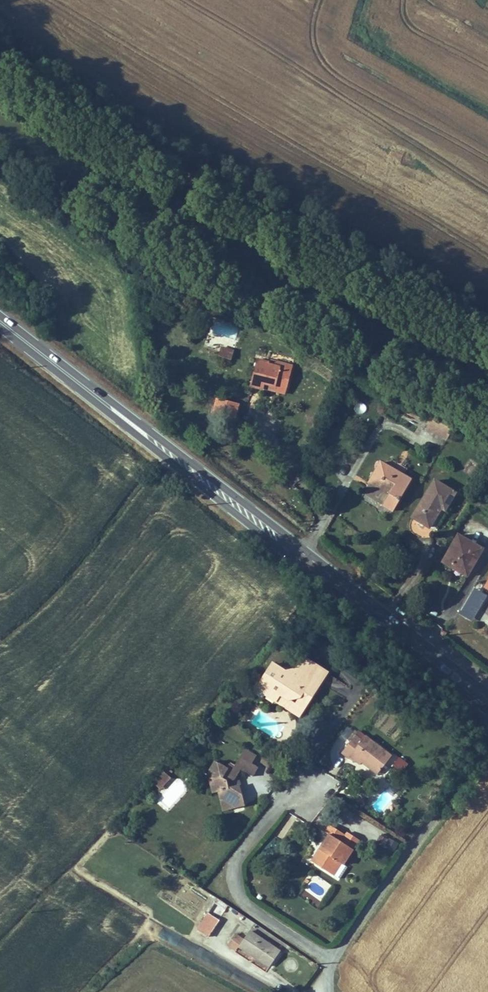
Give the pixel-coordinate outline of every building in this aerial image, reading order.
[(232,327),(230,336),(245,340),(247,330),(232,327)] [(281,348),(282,345),(268,342),(262,368),(275,372),(276,371),(298,376),(303,353),(281,348)] [(282,345),(281,348),(303,353),(305,347),(282,342),(282,345)] [(221,346),(218,356),(232,360),(235,349),(221,346)] [(233,381),(229,397),(250,402),(254,386),(233,381)] [(237,421),(241,404),(216,398),(212,415),(237,421)] [(433,417),(426,429),(447,441),(454,429),(433,417)] [(394,445),(383,466),(402,476),(396,487),(400,489),(408,493),(424,462),(418,459),(424,447),(409,439),(403,450),(394,445)] [(441,469),(419,506),(426,510),(436,515),(447,495),(452,499),(462,481),(441,469)] [(456,546),(464,550),(465,548),(470,551),(481,557),(487,543),(487,529),(471,520),(456,546)] [(293,645),(278,665),(286,671),(283,676),(295,683),(299,677),(308,684),(317,680),(326,686),(341,666),(321,651),(305,653),(293,645)] [(278,665),(274,669),(283,676),(286,671),(278,665)] [(299,677),(295,683),(318,699),(326,686),(317,680),(308,684),(299,677)] [(371,719),(358,737),(367,743),(375,749),(378,744),(396,757),(408,740),(383,721),(380,725),(371,719)] [(260,728),(253,739),(265,746),(272,736),(260,728)] [(265,746),(253,739),(245,751),(229,741),(218,757),(222,759),(225,773),(230,772),(233,790),(254,787),(248,759),(253,751),(266,760),(272,750),(265,746)] [(168,770),(182,755),(176,749),(161,764),(168,770)] [(170,813),(188,787),(164,770),(154,785),(161,790),(153,801),(170,813)] [(323,837),(342,850),(350,838),(355,842),(365,827),(352,818),(356,812),(342,802),(338,809),(341,811),(323,837)] [(350,838),(342,850),(347,853),(355,842),(350,838)] [(396,851),(399,841),(388,838),(385,848),(396,851)] [(197,930),(209,937),(220,920),(207,913),(197,930)] [(250,930),(244,939),(235,933),(227,946),(268,972),(282,950),(250,930)]
